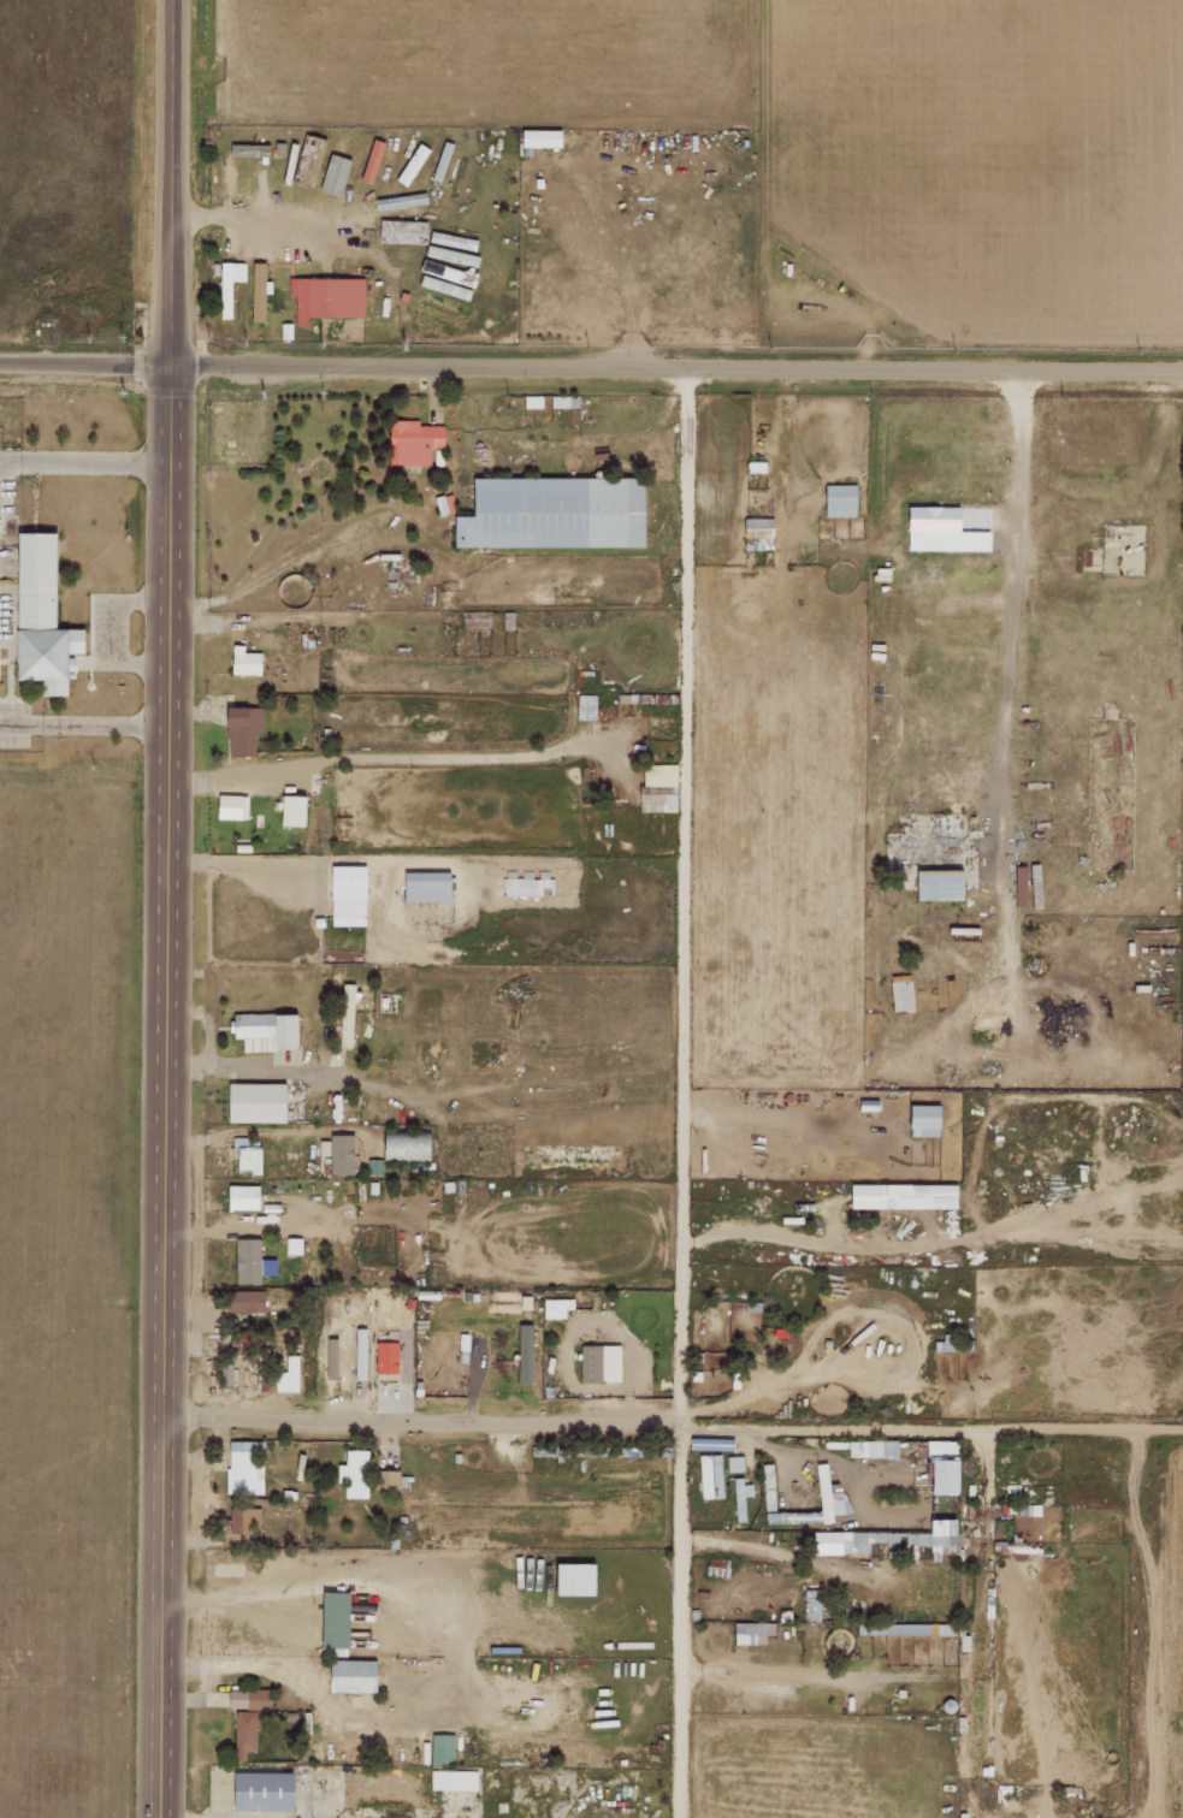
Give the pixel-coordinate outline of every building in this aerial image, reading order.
[(557,147),(557,130),(518,129),(518,146),(557,147)] [(316,191),(328,194),(347,138),(335,134),(316,191)] [(360,151),(349,148),(333,197),(344,200),(360,151)] [(425,221),(377,219),(376,241),(424,243),(425,221)] [(230,318),(230,281),(244,281),(244,263),(219,262),(219,318),(230,318)] [(264,262),(252,262),(250,321),(263,321),(264,262)] [(364,279),(288,278),(288,296),(295,296),(295,324),(306,324),(306,316),(364,317),(364,279)] [(430,320),(452,327),(455,320),(444,316),(445,315),(433,311),(430,320)] [(550,407),(577,407),(576,396),(549,396),(550,407)] [(390,464),(428,464),(428,449),(444,449),(444,425),(418,425),(418,420),(390,420),(390,464)] [(474,478),(474,516),(455,516),(456,547),(645,546),(645,476),(474,478)] [(854,484),(823,484),(823,516),(854,516),(854,484)] [(957,507),(905,506),(905,550),(988,551),(988,531),(956,531),(957,507)] [(11,533),(49,533),(49,629),(79,629),(79,655),(71,655),(71,671),(61,671),(61,694),(36,694),(36,679),(11,679),(11,533)] [(231,645),(230,673),(258,674),(259,653),(241,652),(241,645),(231,645)] [(594,720),(595,695),(576,695),(575,720),(594,720)] [(220,706),(220,726),(224,726),(224,738),(227,738),(227,756),(253,756),(253,732),(264,732),(264,706),(220,706)] [(675,765),(642,764),(642,786),(675,787),(675,765)] [(245,819),(246,796),(215,795),(215,819),(245,819)] [(300,826),(301,796),(277,795),(276,825),(300,826)] [(331,866),(365,865),(366,925),(331,925),(331,866)] [(959,869),(913,870),(914,900),(959,900),(959,869)] [(403,872),(403,901),(449,901),(449,872),(403,872)] [(503,878),(503,895),(549,896),(549,879),(503,878)] [(891,1012),(911,1011),(910,975),(890,975),(891,1012)] [(350,1046),(352,984),(340,984),(338,1046),(350,1046)] [(231,1014),(292,1013),(294,1046),(270,1047),(271,1052),(241,1052),(241,1038),(231,1038),(231,1014)] [(229,1084),(229,1123),(285,1123),(285,1084),(229,1084)] [(858,1110),(876,1111),(876,1100),(858,1100),(858,1110)] [(906,1136),(936,1137),(936,1106),(907,1105),(906,1136)] [(328,1175),(351,1175),(351,1136),(327,1135),(327,1141),(318,1141),(318,1156),(328,1156),(328,1175)] [(425,1136),(379,1135),(378,1160),(424,1161),(425,1136)] [(233,1149),(233,1171),(248,1171),(247,1174),(256,1174),(258,1149),(233,1149)] [(381,1175),(381,1160),(366,1160),(366,1175),(381,1175)] [(879,1209),(879,1185),(847,1185),(847,1209),(879,1209)] [(226,1186),(258,1186),(256,1210),(226,1210),(226,1186)] [(300,1254),(300,1238),(285,1238),(285,1254),(300,1254)] [(237,1239),(260,1239),(261,1283),(237,1284),(237,1239)] [(226,1313),(226,1292),(264,1291),(264,1313),(226,1313)] [(573,1299),(543,1299),(543,1319),(565,1319),(565,1309),(573,1309),(573,1299)] [(515,1383),(529,1383),(531,1325),(517,1324),(515,1383)] [(365,1329),(354,1329),(353,1380),(364,1380),(365,1329)] [(325,1379),(336,1379),(335,1340),(324,1340),(325,1379)] [(396,1374),(396,1343),(374,1342),(374,1374),(396,1374)] [(618,1345),(578,1346),(578,1382),(619,1382),(618,1345)] [(297,1356),(285,1356),(284,1392),(296,1392),(297,1356)] [(220,1385),(231,1385),(231,1364),(219,1364),(220,1385)] [(895,1441),(847,1441),(848,1458),(895,1458),(895,1441)] [(261,1494),(262,1442),(226,1442),(226,1494),(261,1494)] [(367,1451),(344,1450),(343,1465),(335,1465),(335,1483),(343,1483),(343,1498),(365,1499),(367,1451)] [(721,1454),(698,1455),(700,1498),(722,1498),(721,1454)] [(726,1457),(727,1472),(743,1471),(742,1456),(726,1457)] [(952,1495),(953,1460),(926,1460),(925,1494),(952,1495)] [(813,1465),(821,1523),(832,1522),(831,1515),(847,1513),(842,1482),(828,1485),(824,1463),(813,1465)] [(398,1489),(399,1471),(377,1471),(376,1489),(398,1489)] [(229,1532),(259,1531),(259,1508),(228,1509),(229,1532)] [(841,1532),(841,1553),(869,1553),(869,1545),(958,1544),(958,1532),(953,1532),(953,1520),(927,1520),(927,1531),(841,1532)] [(589,1597),(589,1565),(551,1564),(551,1596),(589,1597)] [(347,1592),(319,1592),(318,1655),(346,1655),(347,1592)] [(731,1644),(762,1645),(762,1636),(772,1636),(772,1623),(731,1622),(731,1644)] [(372,1660),(326,1659),(325,1692),(372,1693),(372,1660)] [(225,1690),(225,1709),(267,1708),(267,1689),(225,1690)] [(254,1751),(253,1711),(232,1711),(233,1761),(244,1761),(244,1751),(254,1751)] [(429,1765),(452,1765),(452,1734),(429,1734),(429,1765)] [(475,1790),(476,1771),(429,1770),(429,1789),(475,1790)] [(228,1811),(292,1812),(292,1773),(228,1771),(228,1811)]
